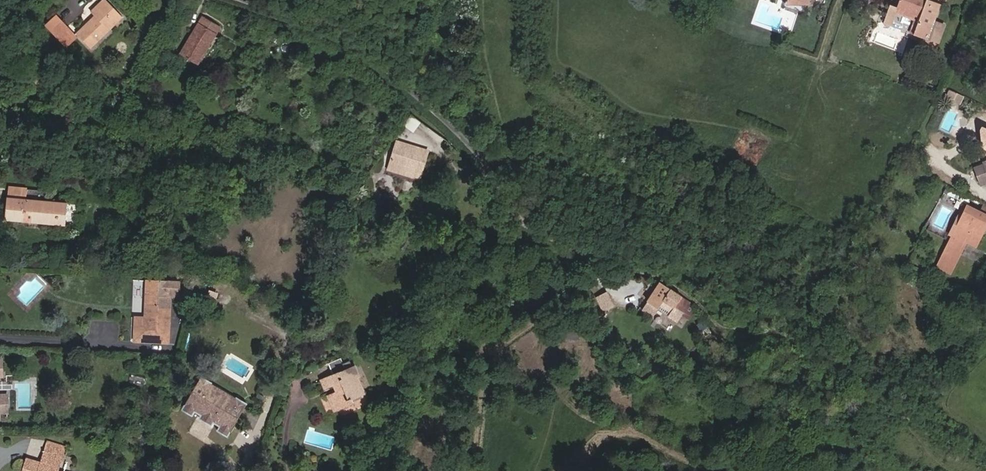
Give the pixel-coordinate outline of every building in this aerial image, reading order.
[(103,19),(120,29),(131,18),(113,0),(98,16),(103,19)] [(938,7),(926,3),(927,0),(899,0),(896,8),(896,9),(919,18),(913,35),(926,39),(924,44),(926,45),(926,47),(930,48),(931,47),(935,48),(940,35),(929,31),(931,26),(938,7)] [(896,8),(889,5),(882,23),(890,26),(895,13),(914,20),(909,33),(913,35),(919,18),(896,9),(896,8)] [(100,50),(120,29),(103,19),(86,36),(100,50)] [(63,20),(54,30),(76,52),(86,42),(63,20)] [(203,71),(208,63),(222,72),(243,36),(228,28),(225,33),(207,22),(185,61),(203,71)] [(940,35),(942,30),(931,26),(929,31),(940,35)] [(310,54),(303,51),(298,59),(304,64),(310,54)] [(50,79),(40,73),(31,87),(41,93),(50,79)] [(949,90),(946,97),(953,100),(956,93),(949,90)] [(956,93),(953,100),(960,103),(963,96),(956,93)] [(370,128),(360,122),(355,133),(364,138),(370,128)] [(428,153),(398,142),(391,163),(421,174),(428,153)] [(983,162),(973,166),(979,185),(985,183),(985,171),(983,162)] [(3,199),(1,219),(65,225),(67,205),(3,199)] [(985,226),(985,213),(980,210),(967,204),(964,209),(951,236),(936,266),(951,273),(967,240),(975,225),(976,223),(985,227),(985,226)] [(951,236),(964,209),(961,208),(948,234),(951,236)] [(976,244),(984,229),(975,225),(967,240),(976,244)] [(143,282),(143,293),(141,320),(131,319),(130,342),(161,344),(165,295),(175,295),(176,284),(143,282)] [(687,300),(660,282),(647,301),(657,307),(662,299),(680,311),(687,300)] [(601,309),(613,306),(609,291),(597,294),(601,309)] [(358,367),(354,369),(351,361),(342,364),(340,359),(328,363),(333,377),(323,380),(326,388),(337,384),(340,393),(330,397),(335,411),(354,404),(353,399),(368,394),(358,367)] [(611,374),(621,380),(626,371),(615,366),(611,374)] [(248,405),(239,399),(236,404),(209,391),(211,385),(202,380),(185,414),(194,420),(197,414),(205,418),(217,424),(225,429),(222,435),(230,439),(248,405)] [(239,399),(211,385),(209,391),(236,404),(239,399)] [(217,424),(205,418),(202,423),(215,430),(217,424)] [(49,447),(46,455),(62,460),(64,452),(49,447)] [(62,460),(46,455),(41,467),(26,462),(24,470),(59,470),(62,460)]
